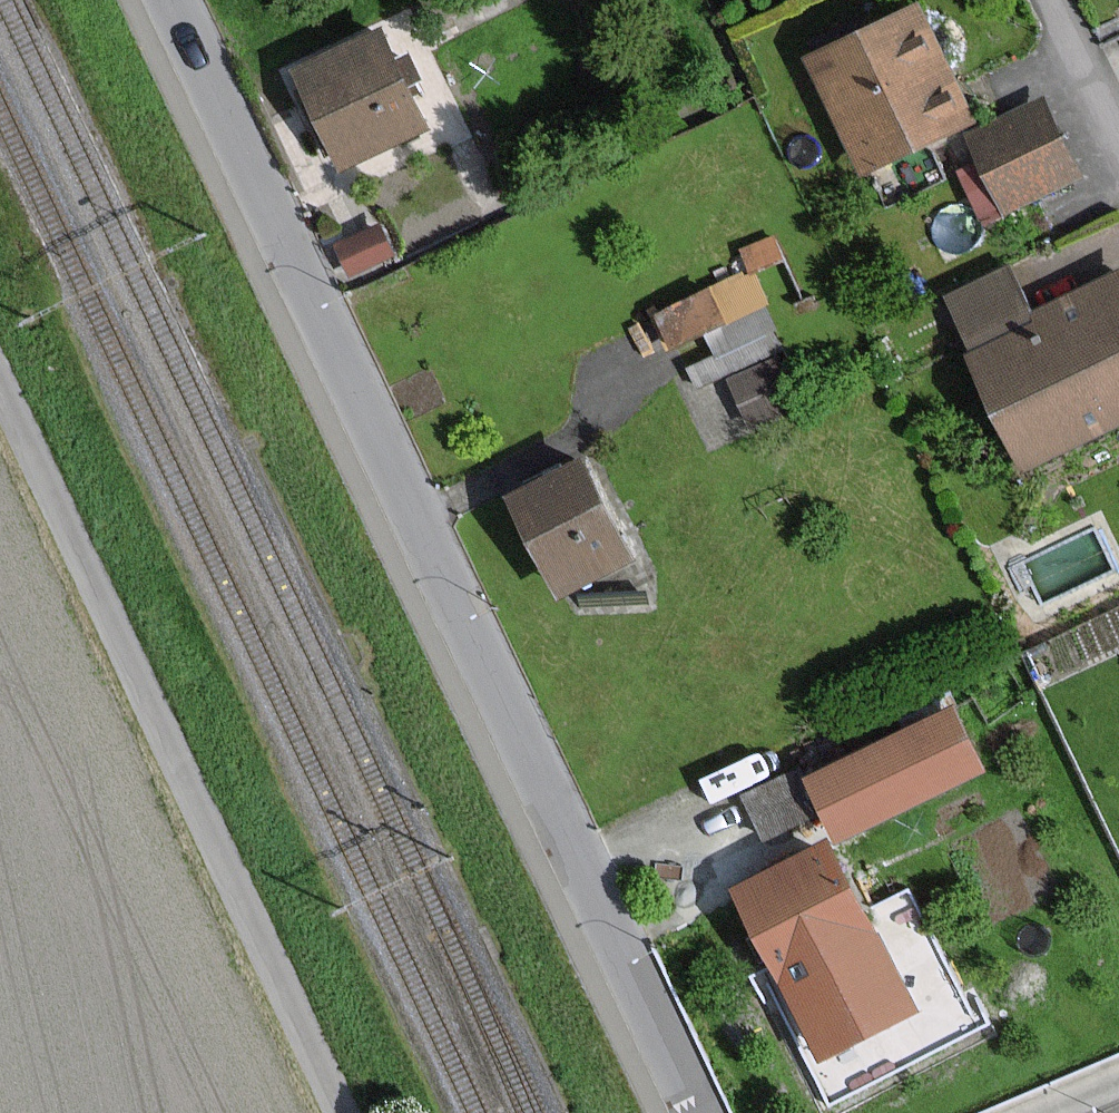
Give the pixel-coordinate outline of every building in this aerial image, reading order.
[(941,61),(916,8),(809,58),(862,172),(970,122),(941,61)] [(423,128),(377,31),(295,70),(341,167),(423,128)] [(1005,208),(1074,175),(1042,106),(972,139),(1005,208)] [(390,256),(378,228),(337,247),(349,275),(390,256)] [(1032,324),(1007,271),(948,299),(974,352),(968,355),(1021,464),(1118,417),(1118,282),(1032,324)] [(763,301),(749,272),(658,316),(672,345),(763,301)] [(628,559),(578,463),(508,499),(558,595),(628,559)] [(980,770),(951,711),(807,779),(835,838),(980,770)] [(819,1058),(912,1009),(866,921),(825,842),(777,867),(731,891),(772,970),(819,1058)]
